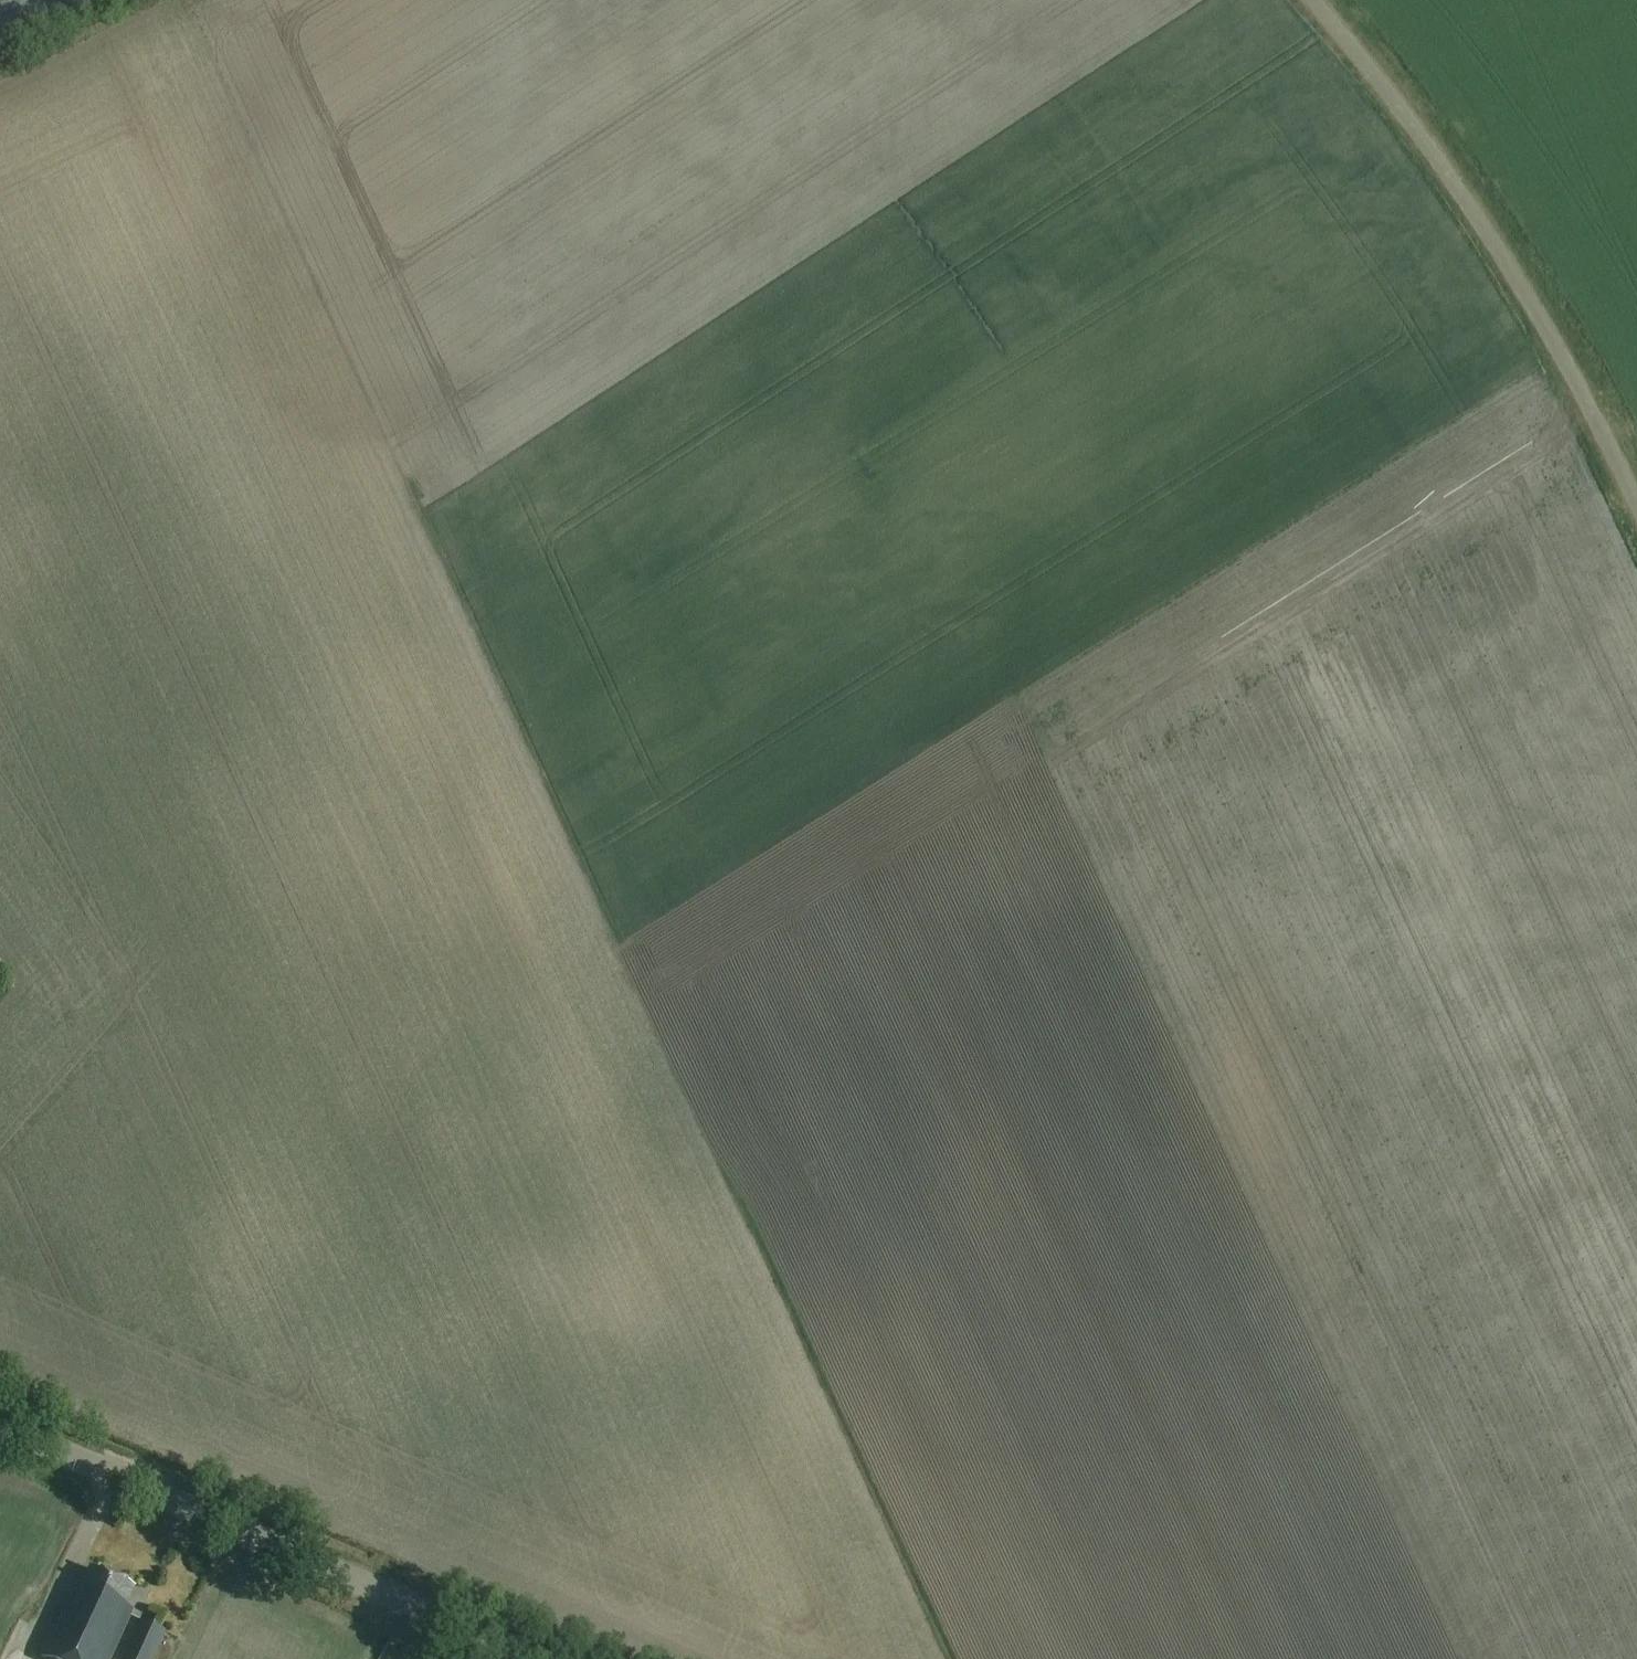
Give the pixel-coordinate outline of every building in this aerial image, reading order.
[(44,1658),(111,1658),(134,1611),(127,1608),(134,1591),(90,1570),(82,1587),(76,1585),(42,1658),(44,1658)] [(166,1630),(141,1618),(121,1658),(152,1658),(166,1630)]
